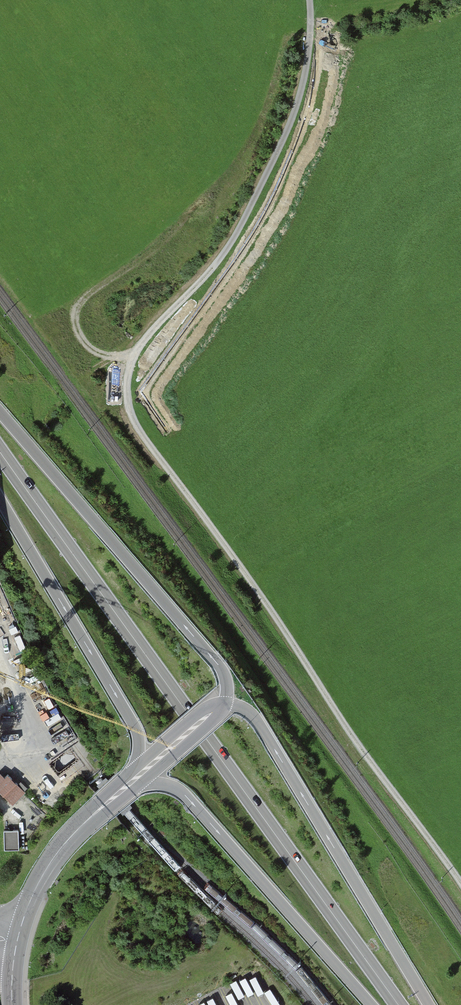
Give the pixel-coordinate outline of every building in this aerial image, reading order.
[(1,772),(0,773),(0,789),(17,806),(29,793),(11,775),(7,778),(1,772)] [(5,849),(20,849),(20,830),(5,830),(5,849)]
